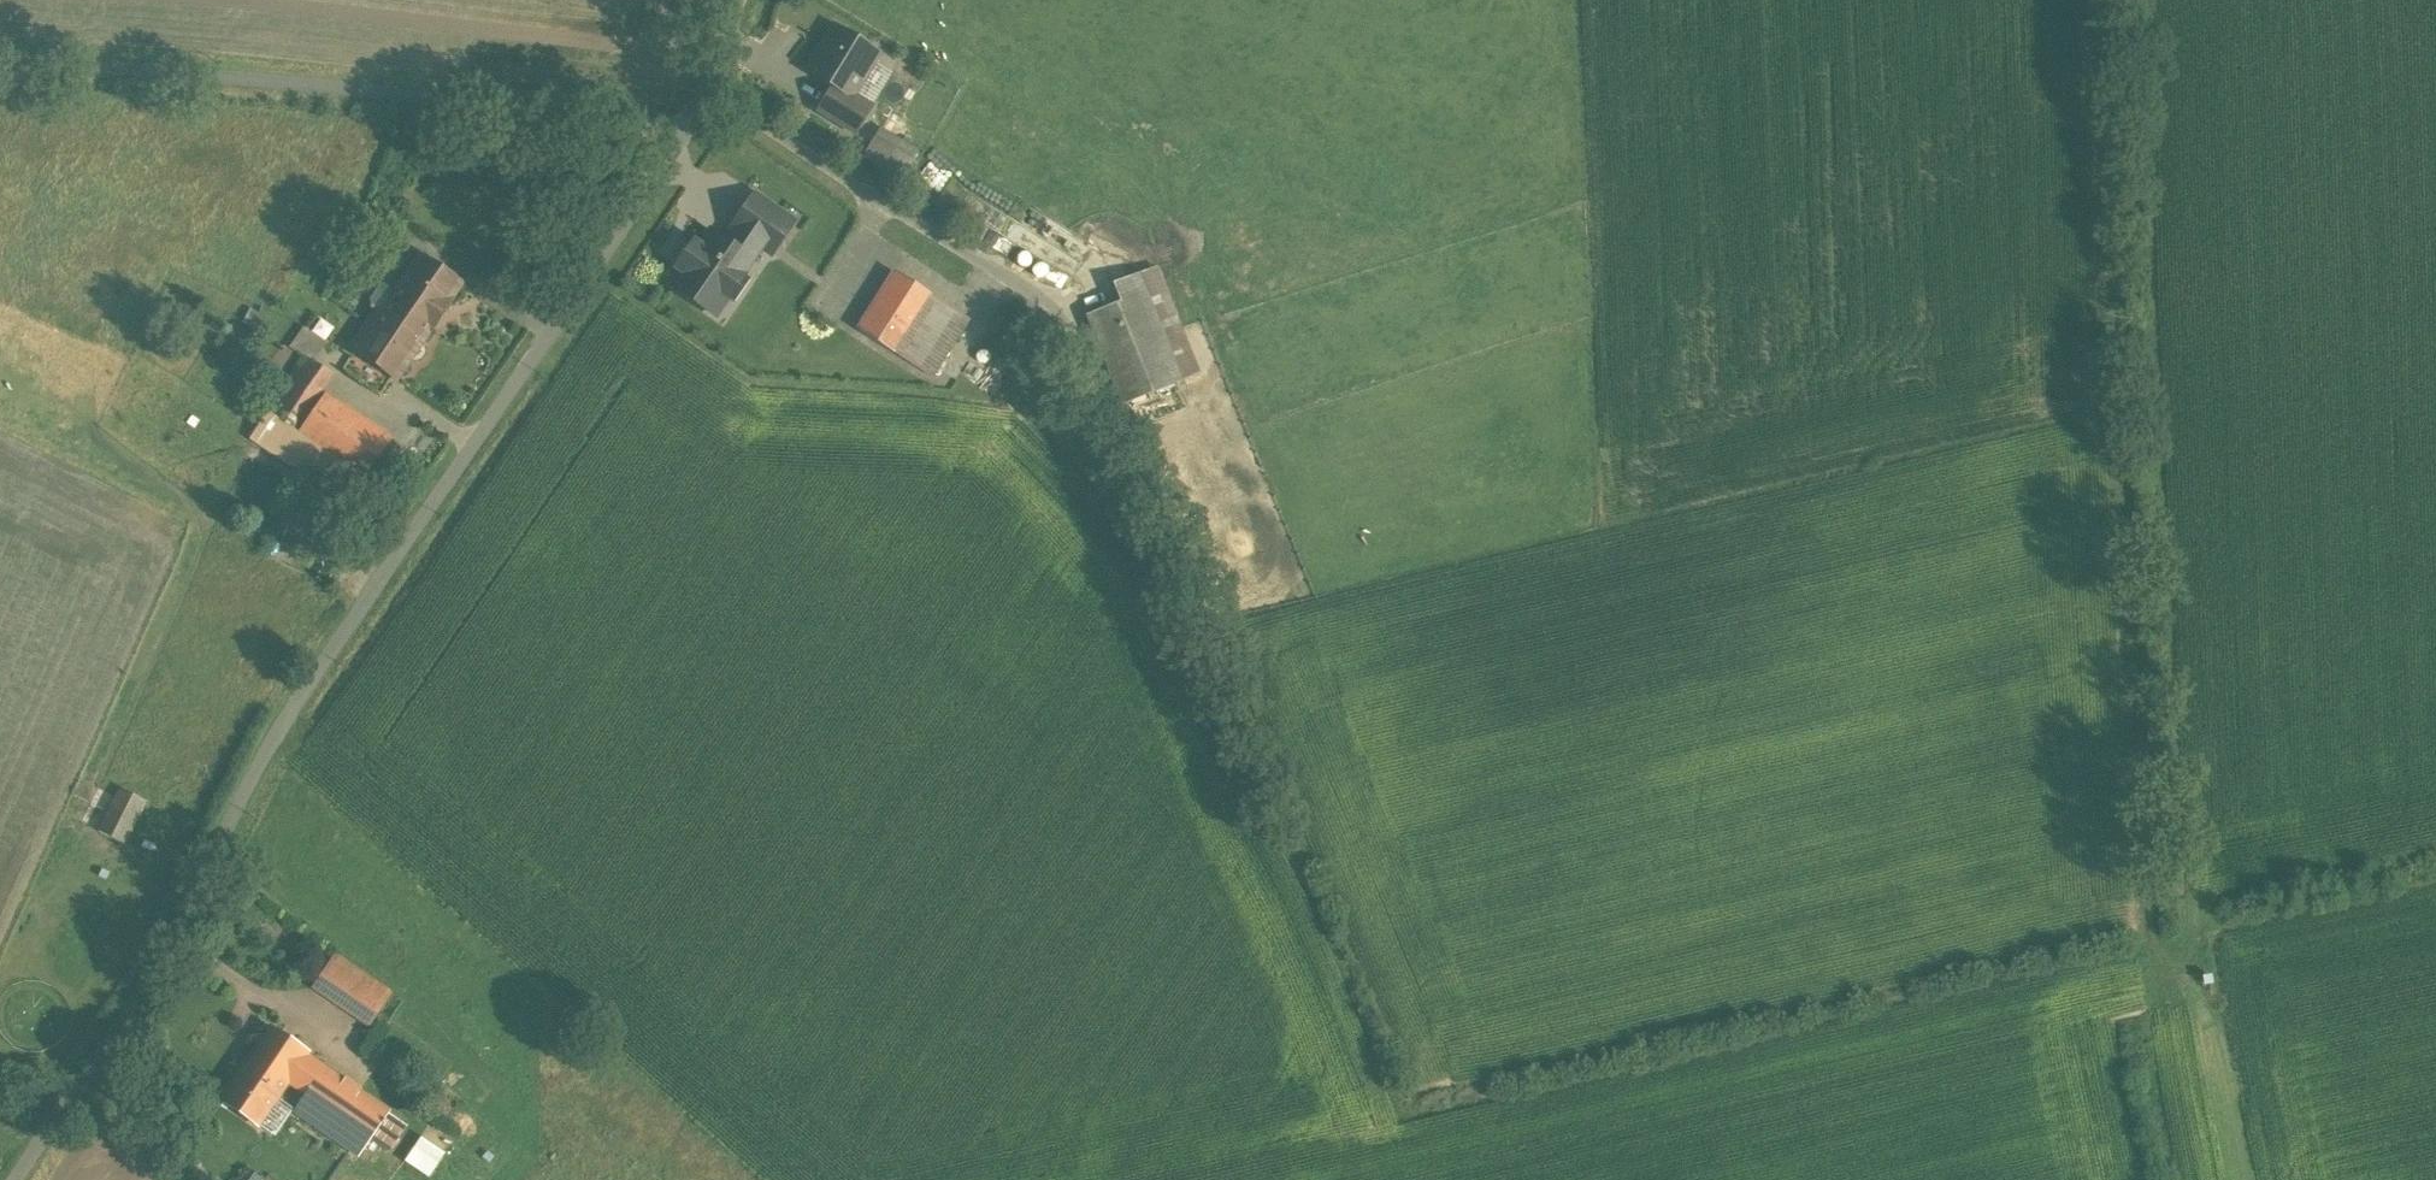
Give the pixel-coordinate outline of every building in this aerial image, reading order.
[(871,106),(863,101),(888,59),(835,27),(806,75),(834,92),(822,112),(855,132),(871,106)] [(913,151),(880,131),(865,157),(898,177),(913,151)] [(713,225),(674,283),(720,313),(762,250),(771,256),(787,231),(747,204),(727,235),(713,225)] [(396,378),(459,286),(419,259),(383,314),(378,311),(353,348),(396,378)] [(1160,267),(1115,284),(1121,300),(1090,312),(1124,405),(1201,374),(1160,267)] [(933,374),(967,318),(894,273),(860,330),(933,374)] [(255,442),(351,507),(395,444),(327,398),(337,384),(301,359),(295,369),(301,373),(277,408),(278,409),(255,442)] [(134,845),(153,800),(126,789),(107,833),(134,845)] [(343,958),(322,988),(376,1025),(397,995),(343,958)] [(308,1052),(271,1027),(220,1101),(256,1126),(287,1082),(304,1094),(292,1111),(358,1157),(370,1139),(387,1150),(406,1122),(360,1091),(361,1089),(344,1078),(343,1080),(306,1054),(308,1052)] [(253,1171),(247,1179),(265,1179),(253,1171)] [(285,1179),(303,1179),(292,1172),(285,1179)]
